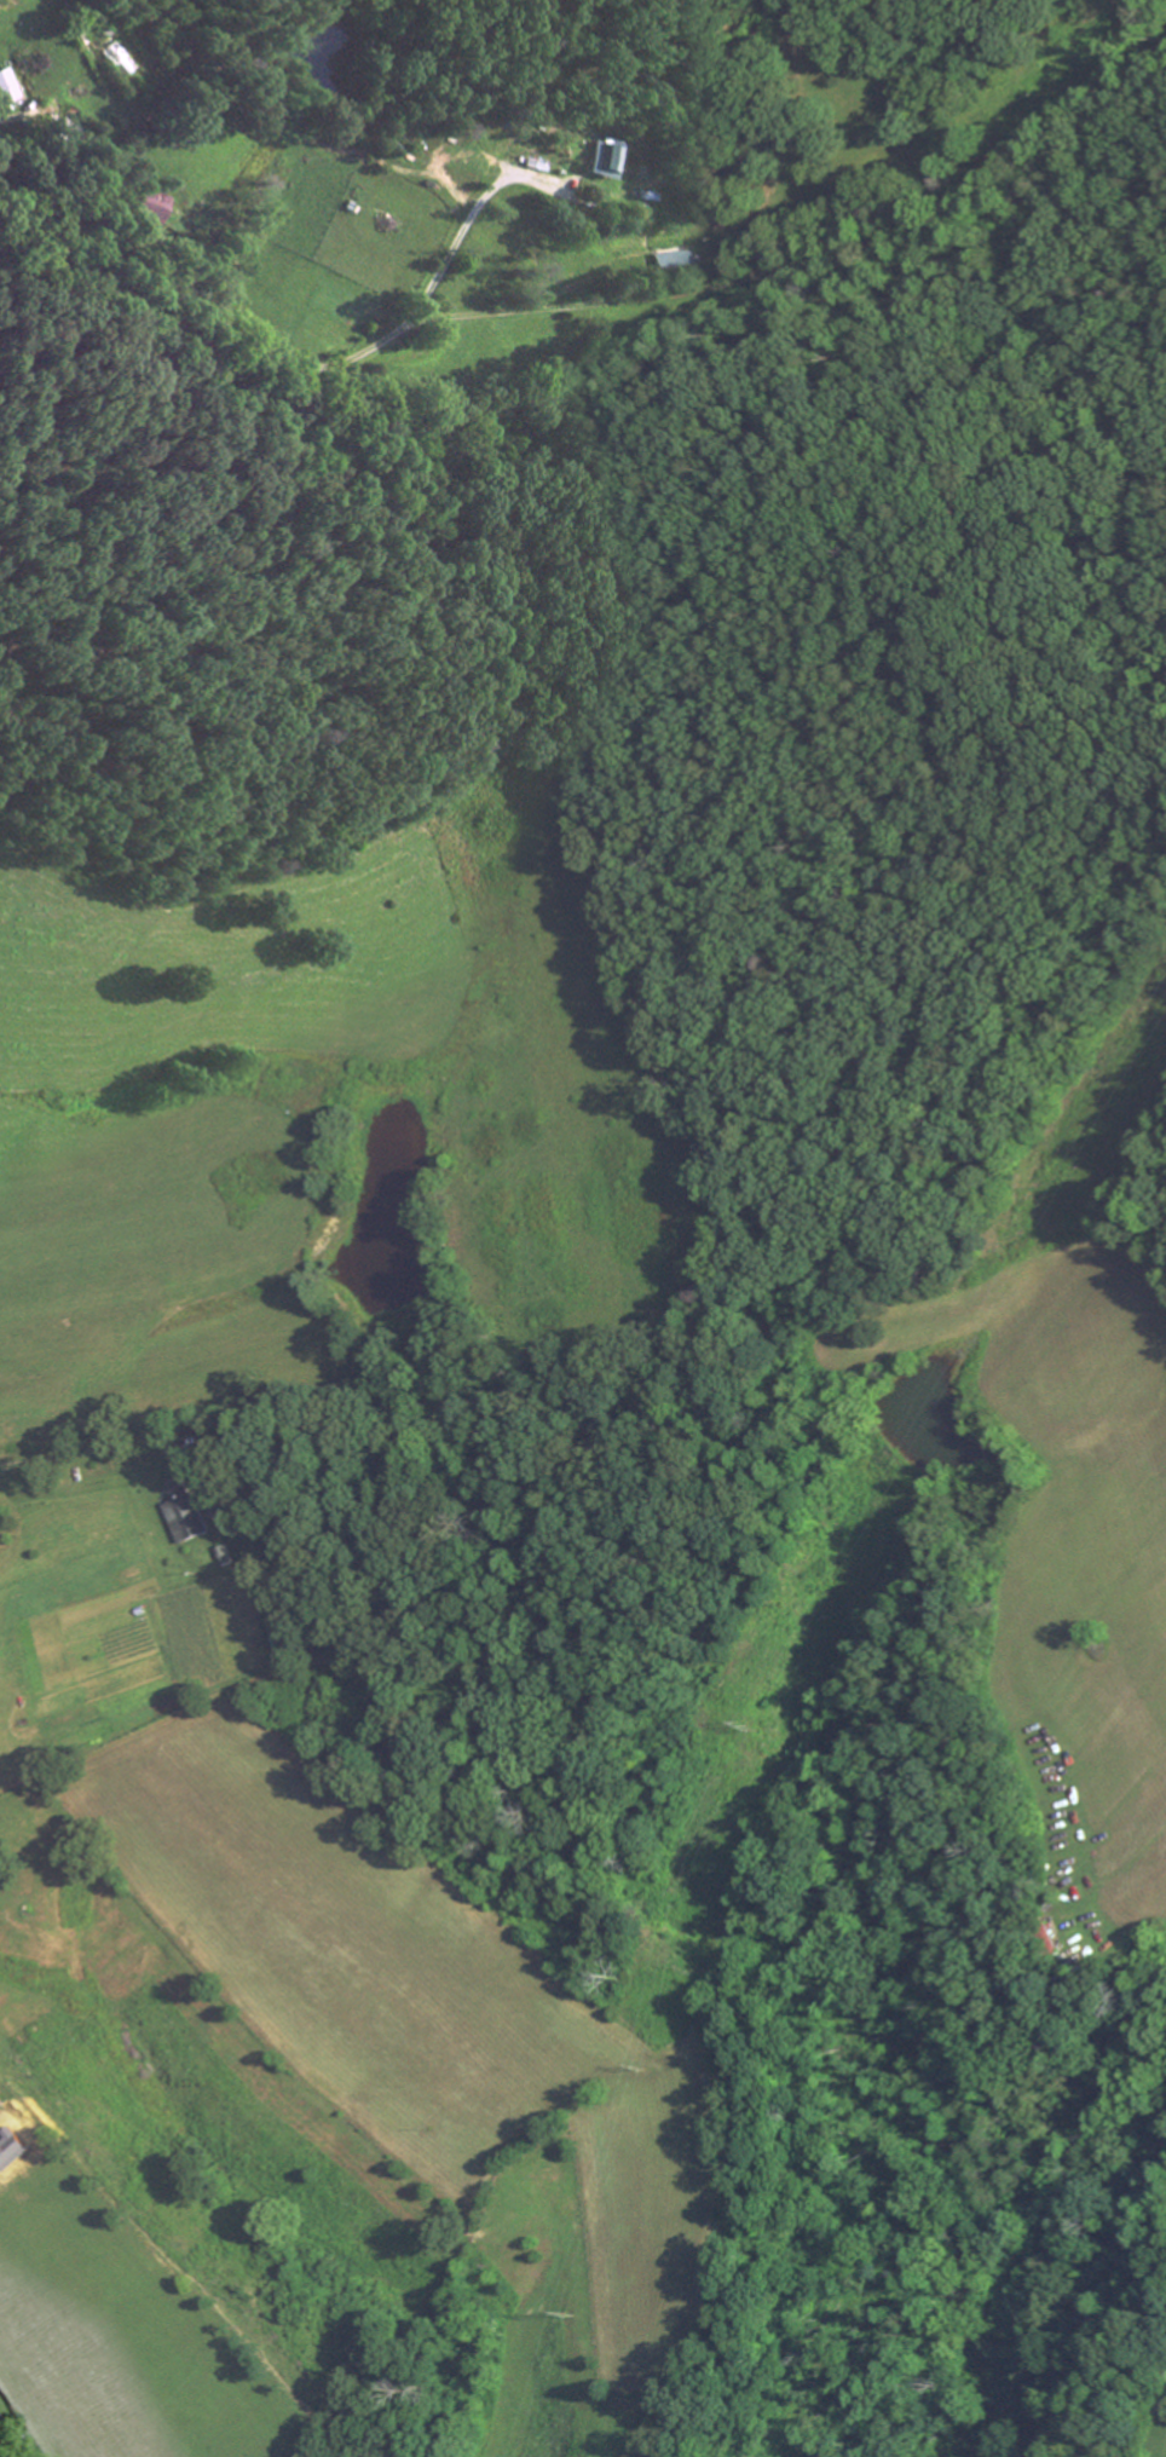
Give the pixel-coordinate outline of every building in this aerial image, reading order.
[(26,100),(16,70),(0,76),(0,109),(26,100)] [(631,152),(606,144),(597,176),(622,183),(631,152)] [(171,202),(151,194),(140,221),(161,228),(171,202)] [(193,1476),(198,1492),(212,1487),(208,1472),(193,1476)] [(173,1490),(179,1505),(170,1508),(186,1547),(215,1536),(193,1481),(173,1490)]
